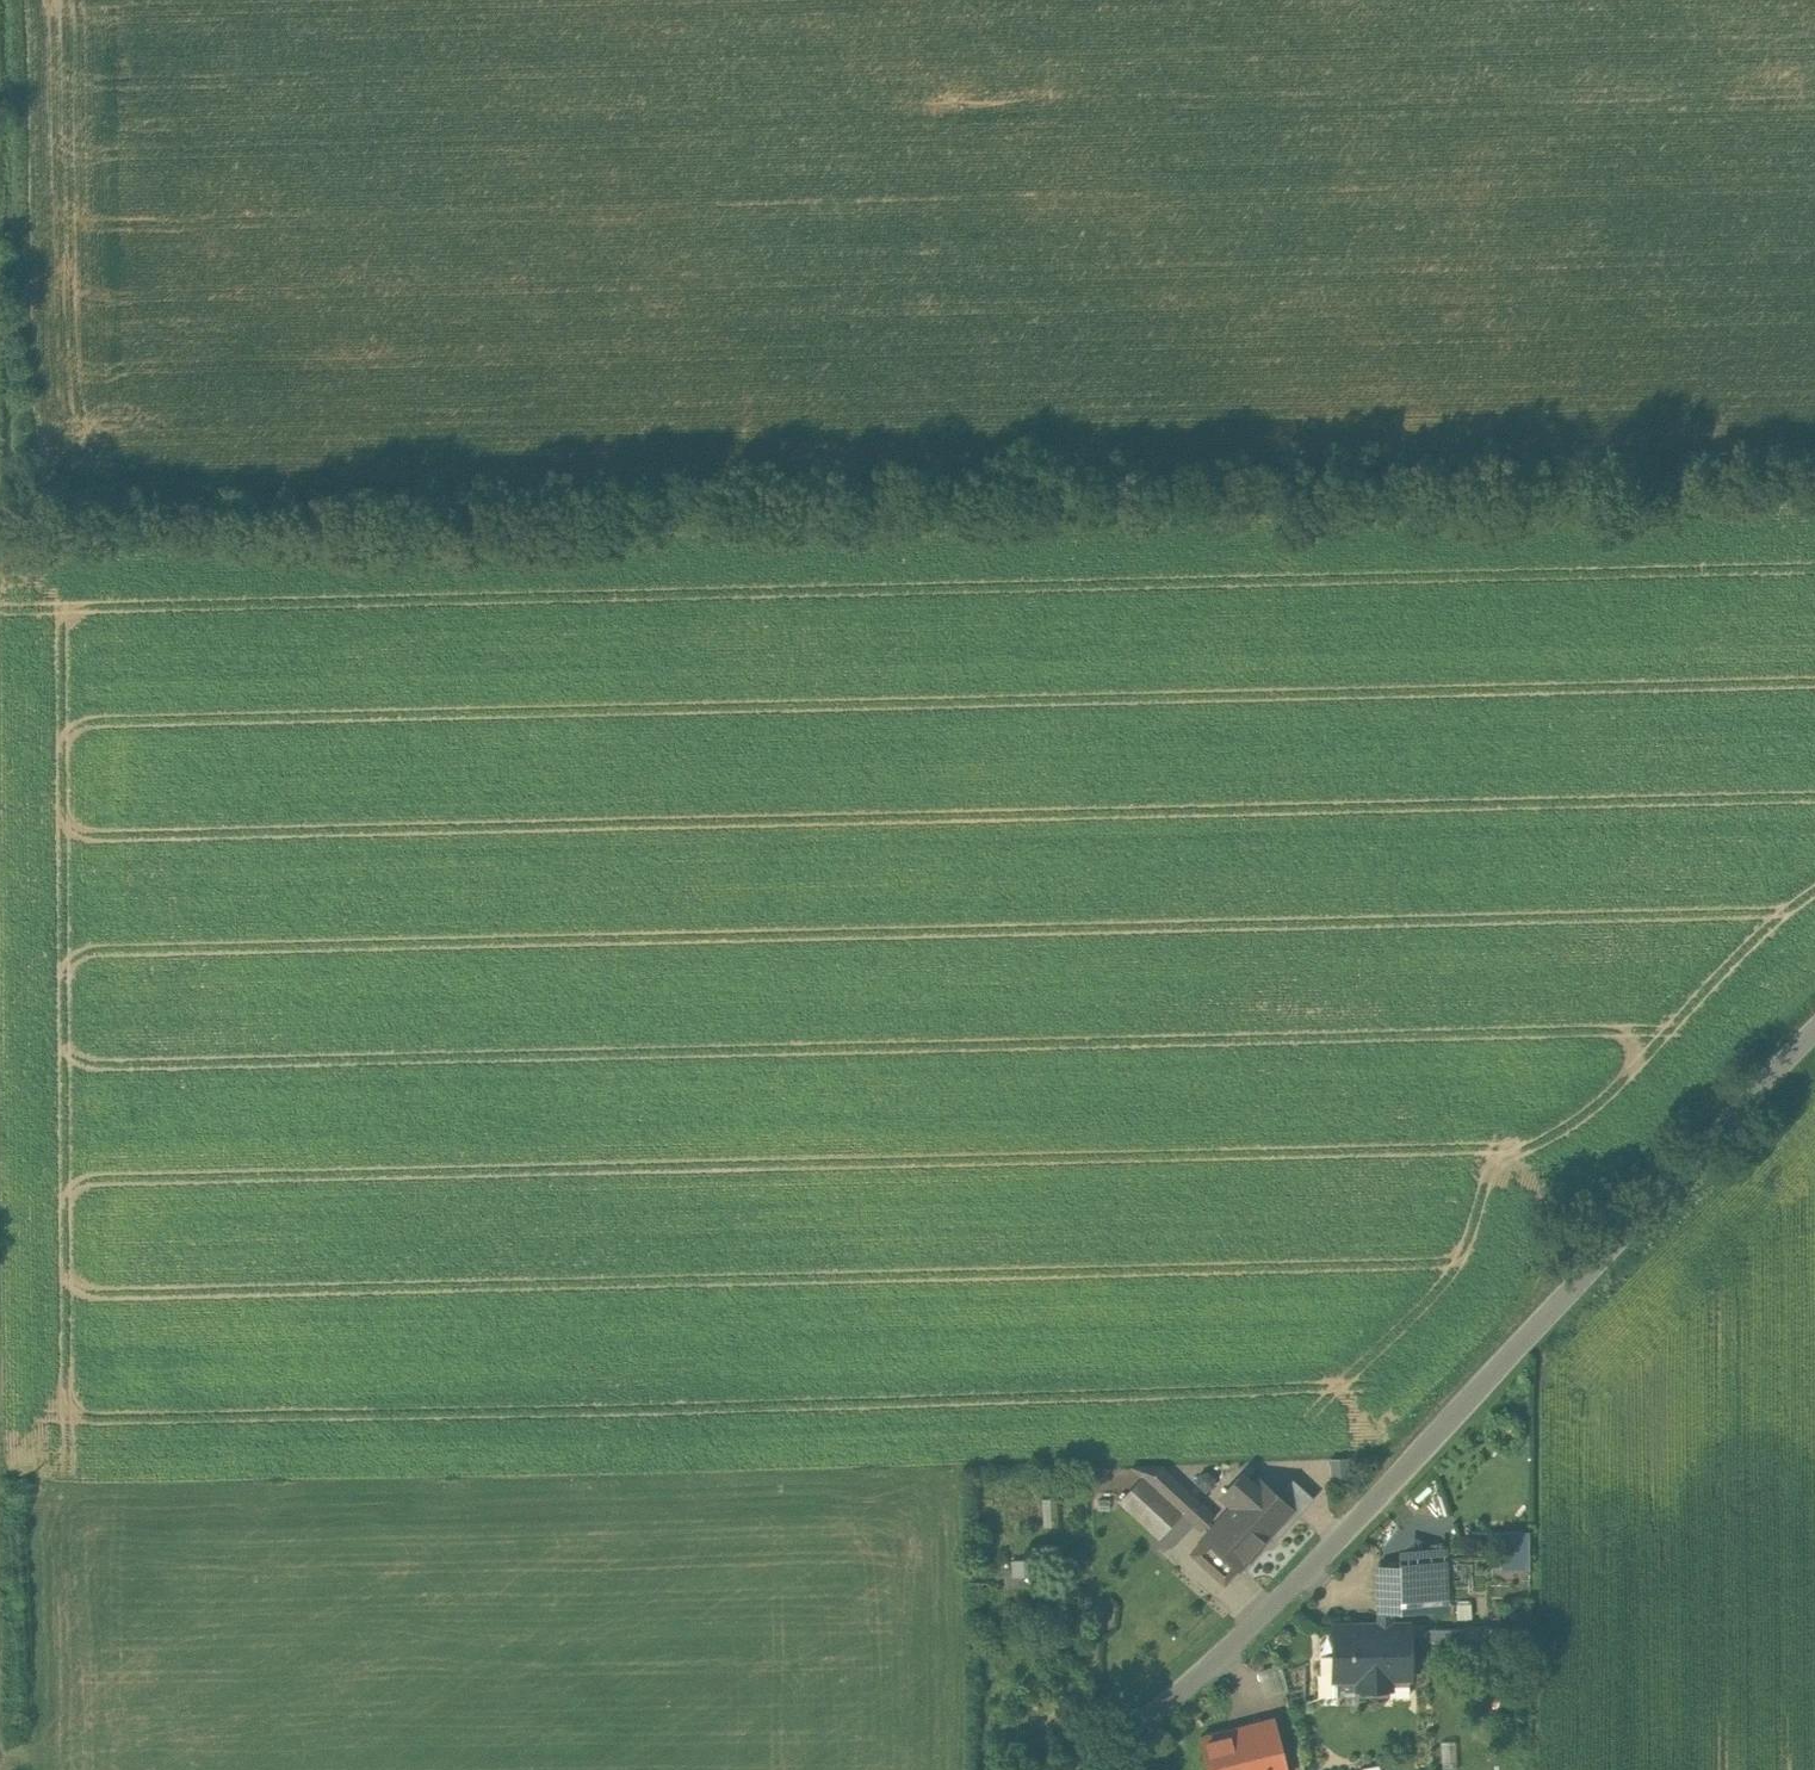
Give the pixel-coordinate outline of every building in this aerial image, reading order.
[(1215,1513),(1162,1465),(1162,1466),(1132,1467),(1143,1477),(1180,1511),(1179,1511),(1192,1523),(1200,1530),(1215,1513)] [(1241,1474),(1223,1494),(1234,1505),(1252,1485),(1241,1474)] [(1180,1511),(1143,1477),(1120,1501),(1145,1523),(1145,1524),(1158,1535),(1179,1511),(1180,1511)] [(1314,1497),(1292,1477),(1281,1489),(1303,1508),(1314,1497)] [(1234,1505),(1206,1536),(1239,1566),(1267,1535),(1273,1541),(1303,1508),(1281,1489),(1276,1495),(1258,1478),(1252,1485),(1234,1505)] [(1239,1566),(1206,1536),(1191,1552),(1224,1582),(1239,1566)] [(1031,1576),(1031,1556),(1013,1556),(1013,1575),(1031,1576)] [(1418,1608),(1418,1568),(1379,1568),(1380,1608),(1418,1608)] [(1530,1618),(1429,1618),(1429,1639),(1530,1639),(1530,1618)] [(1407,1625),(1380,1625),(1380,1630),(1358,1630),(1354,1626),(1333,1626),(1334,1655),(1340,1655),(1341,1676),(1361,1676),(1361,1687),(1387,1686),(1387,1675),(1408,1675),(1408,1645),(1404,1645),(1404,1627),(1408,1627),(1407,1625)] [(1334,1676),(1334,1655),(1320,1656),(1321,1695),(1335,1695),(1335,1676),(1334,1676)] [(1262,1719),(1267,1740),(1242,1746),(1248,1769),(1287,1769),(1273,1716),(1262,1719)] [(1242,1746),(1267,1740),(1262,1719),(1200,1735),(1209,1769),(1248,1769),(1242,1746)]
